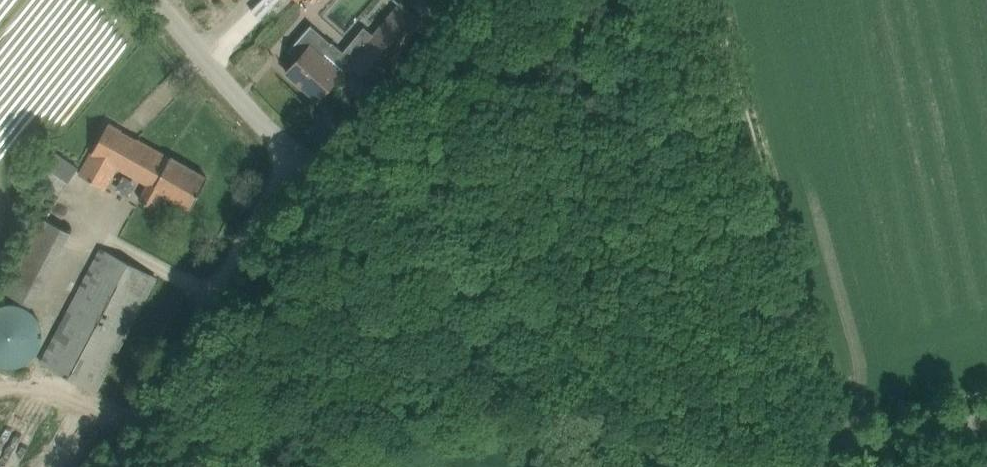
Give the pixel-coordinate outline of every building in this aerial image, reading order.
[(318,99),(337,78),(349,63),(374,83),(408,43),(383,23),(351,60),(332,43),(332,42),(332,41),(329,43),(310,26),(311,25),(310,25),(289,49),(299,57),(286,71),(318,99)] [(92,152),(80,174),(104,188),(116,166),(148,183),(140,199),(153,206),(161,191),(191,208),(207,177),(137,138),(134,140),(121,133),(122,129),(108,122),(92,152)] [(24,170),(60,194),(78,167),(42,143),(24,170)] [(31,306),(70,231),(34,212),(0,279),(0,289),(31,306)] [(41,361),(78,381),(96,390),(156,277),(101,248),(41,361)] [(9,368),(20,366),(29,362),(36,356),(42,346),(43,337),(42,326),(39,317),(33,310),(24,304),(15,301),(5,301),(0,302),(0,367),(9,368)]
